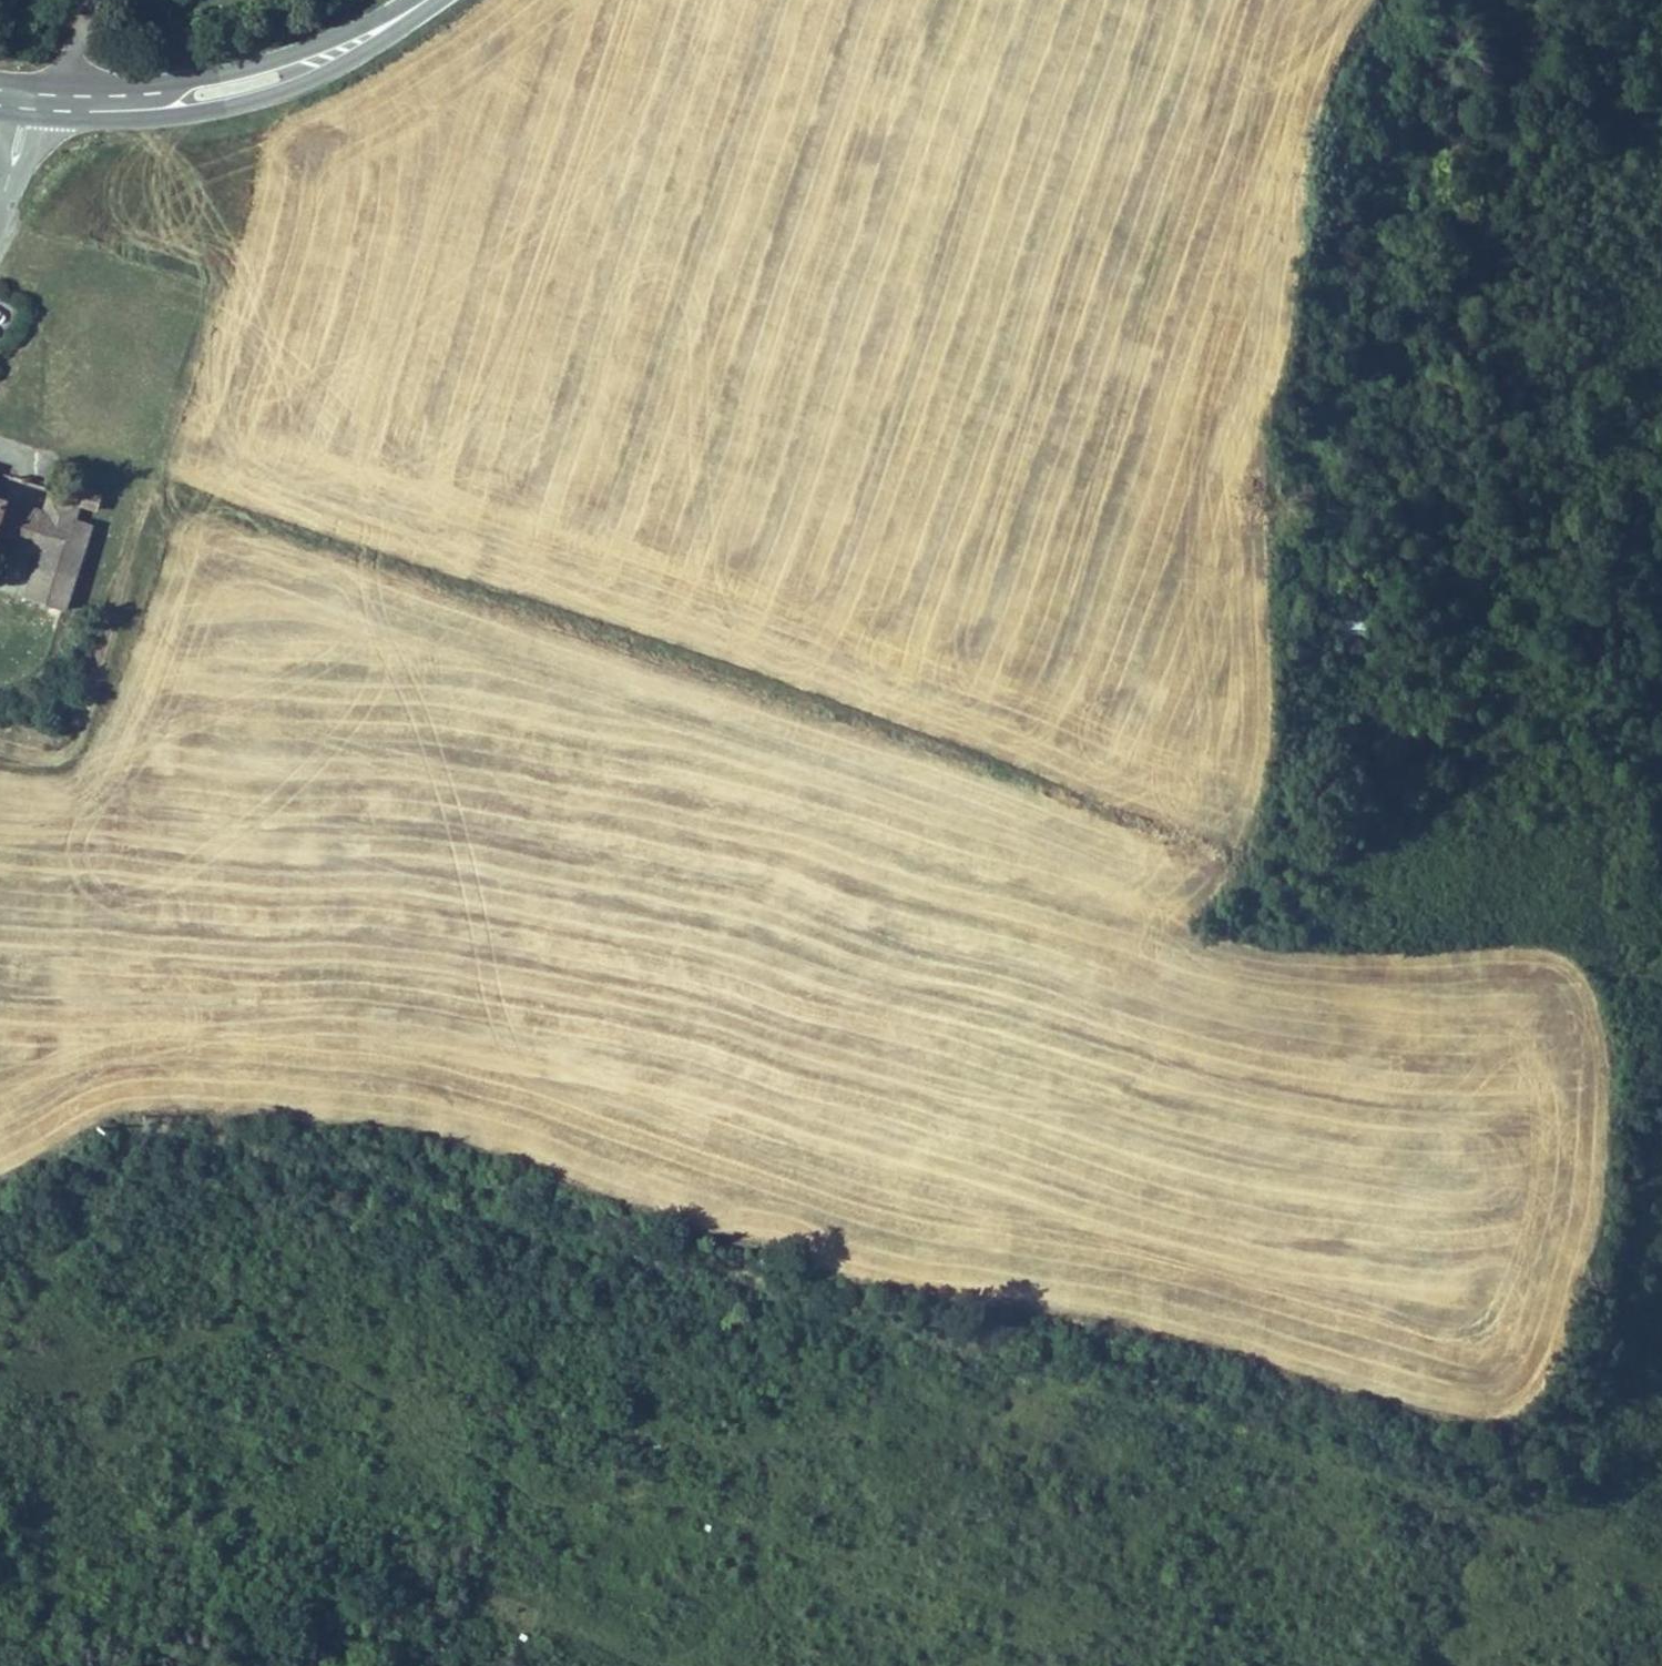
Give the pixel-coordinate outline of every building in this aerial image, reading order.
[(77,526),(82,509),(52,501),(48,516),(0,502),(0,542),(45,555),(41,569),(78,580),(92,530),(77,526)] [(68,614),(78,580),(41,569),(31,603),(68,614)]
